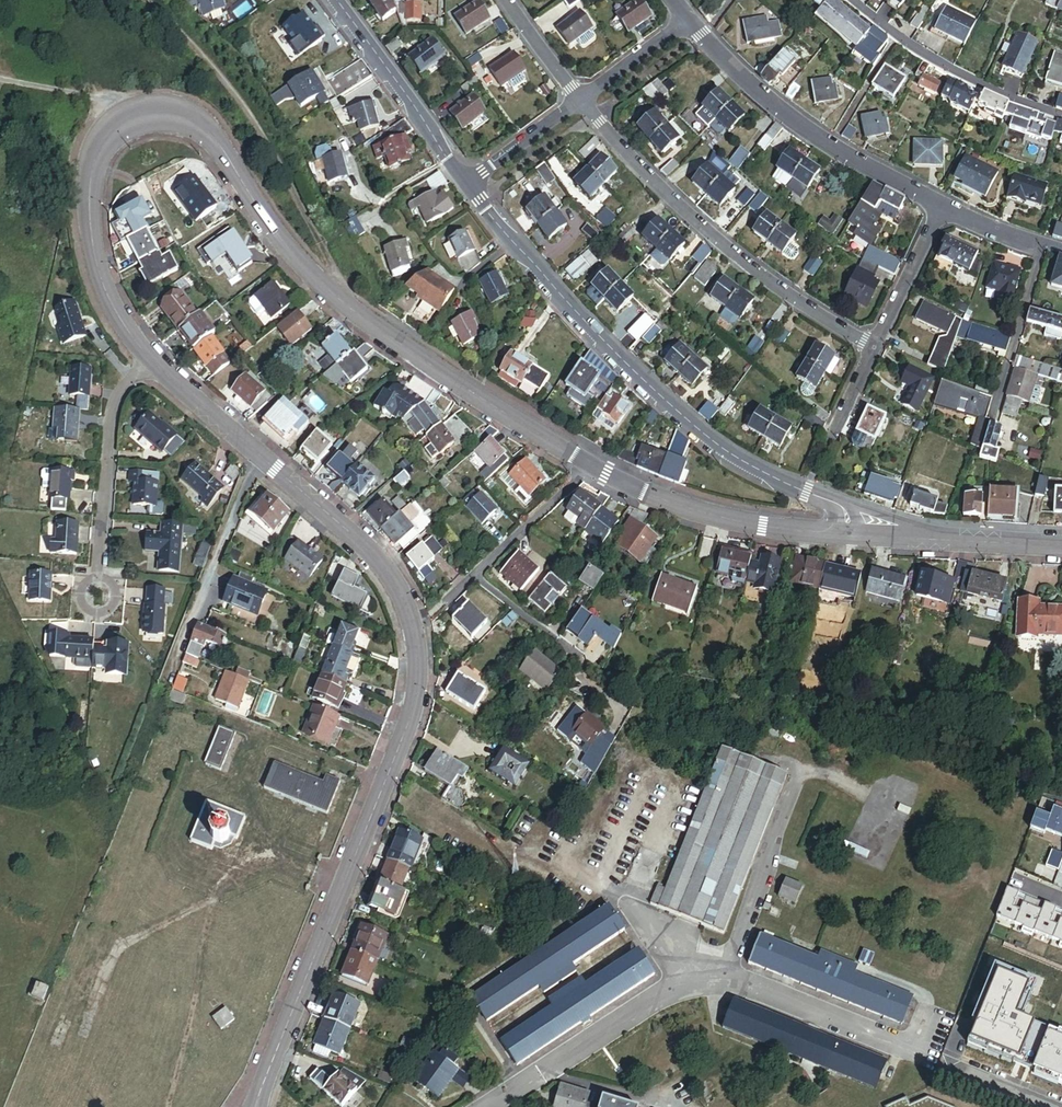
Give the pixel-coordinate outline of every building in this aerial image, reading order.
[(203,6),(201,0),(183,0),(195,10),(203,6)] [(226,8),(223,0),(201,0),(203,6),(206,16),(211,13),(214,19),(224,16),(222,10),(226,8)] [(393,0),(376,0),(377,1),(369,6),(382,23),(396,12),(393,0)] [(422,22),(422,4),(409,4),(409,0),(393,0),(396,12),(403,29),(409,28),(408,22),(422,22)] [(571,8),(582,1),(581,0),(569,0),(567,1),(571,8)] [(817,16),(831,0),(818,0),(810,10),(817,16)] [(870,33),(831,0),(817,16),(857,50),(861,44),(870,33)] [(899,10),(907,0),(886,0),(899,10)] [(939,12),(944,4),(938,0),(937,0),(932,8),(939,12)] [(1054,12),(1060,0),(1048,0),(1045,7),(1054,12)] [(616,16),(628,34),(651,18),(639,1),(616,16)] [(699,11),(706,19),(717,9),(710,1),(699,11)] [(466,36),(489,22),(478,4),(455,19),(466,36)] [(910,24),(919,30),(927,16),(919,11),(910,24)] [(937,31),(964,47),(976,26),(949,11),(937,31)] [(584,36),(592,31),(580,14),(557,29),(569,47),(577,42),(584,36)] [(298,59),(320,42),(319,40),(323,37),(316,27),(311,30),(302,17),(294,23),(293,22),(284,29),(295,44),(290,48),(298,59)] [(767,36),(770,36),(768,26),(765,27),(764,20),(744,24),(748,44),(768,40),(767,36)] [(501,36),(507,32),(501,21),(494,25),(501,36)] [(861,44),(877,57),(888,43),(887,40),(873,29),(870,33),(861,44)] [(577,42),(580,47),(588,42),(584,36),(577,42)] [(403,47),(398,40),(385,49),(390,56),(403,47)] [(409,57),(422,75),(444,58),(432,41),(409,57)] [(879,59),(877,57),(861,44),(857,50),(854,53),(873,68),(879,59)] [(1005,82),(1018,86),(1029,53),(1010,47),(1000,76),(1003,77),(1004,74),(1007,75),(1005,82)] [(794,84),(804,72),(795,62),(784,52),(774,65),(761,78),(769,86),(779,74),(783,77),(780,80),(790,89),(794,84)] [(1054,54),(1045,81),(1061,87),(1061,57),(1054,54)] [(482,61),(479,55),(465,63),(469,69),(482,61)] [(501,88),(524,73),(514,56),(490,70),(501,88)] [(761,78),(774,65),(765,57),(753,70),(761,78)] [(373,79),(363,64),(360,61),(326,81),(339,101),(373,79)] [(872,87),(893,100),(906,80),(885,67),(872,87)] [(843,76),(845,78),(849,74),(843,70),(840,74),(839,72),(836,76),(840,79),(843,76)] [(330,104),(311,73),(297,82),(284,90),(271,98),(276,106),(285,101),(294,100),(295,99),(301,108),(315,99),(322,110),(330,104)] [(918,87),(934,96),(939,86),(924,77),(918,87)] [(466,96),(480,86),(475,79),(461,89),(466,96)] [(835,96),(839,96),(837,86),(834,87),(833,80),(813,83),(816,103),(836,100),(835,96)] [(974,103),(976,100),(968,96),(966,90),(949,81),(941,99),(969,113),(974,103)] [(662,100),(668,95),(657,82),(650,87),(662,100)] [(784,96),(791,102),(801,91),(794,84),(790,89),(784,96)] [(654,107),(662,100),(650,87),(641,93),(654,107)] [(1004,117),(1008,106),(979,93),(976,100),(974,103),(987,109),(985,111),(994,115),(995,113),(1004,117)] [(704,110),(717,122),(733,107),(720,94),(704,110)] [(463,131),(485,115),(472,97),(450,113),(463,131)] [(360,131),(377,126),(372,111),(374,110),(372,103),(347,111),(351,125),(357,123),(360,131)] [(1043,121),(1044,118),(1008,106),(1004,117),(1012,119),(1009,128),(1039,139),(1039,137),(1051,141),(1054,134),(1056,125),(1043,121)] [(729,135),(745,119),(733,107),(717,122),(718,123),(714,127),(712,131),(714,135),(718,137),(721,135),(726,131),(729,135)] [(651,141),(670,124),(663,117),(660,120),(654,114),(639,128),(651,141)] [(887,122),(882,123),(881,116),(861,120),(865,139),(885,135),(889,134),(887,122)] [(406,152),(410,150),(404,137),(413,133),(404,121),(377,137),(381,147),(374,150),(379,162),(386,159),(390,169),(409,161),(406,152)] [(1057,122),(1056,125),(1054,134),(1061,136),(1059,142),(1061,143),(1061,123),(1057,122)] [(670,124),(651,141),(664,155),(679,141),(678,140),(683,136),(671,123),(670,124)] [(757,146),(764,151),(781,129),(775,124),(757,146)] [(841,136),(848,141),(855,129),(848,125),(841,136)] [(913,165),(939,167),(941,144),(914,142),(913,165)] [(579,154),(584,160),(597,150),(592,144),(579,154)] [(345,178),(339,156),(331,158),(329,152),(325,148),(315,151),(313,157),(315,162),(322,161),(328,183),(345,178)] [(737,170),(748,157),(739,150),(728,163),(731,166),(737,170)] [(787,187),(792,179),(805,161),(791,151),(778,169),(779,170),(774,178),(787,187)] [(725,174),(731,166),(728,163),(717,155),(715,153),(708,168),(720,179),(725,174)] [(589,170),(604,186),(617,173),(601,158),(589,170)] [(662,172),(669,179),(682,168),(674,160),(662,172)] [(792,179),(807,190),(820,172),(805,161),(792,179)] [(984,198),(994,180),(963,163),(954,179),(963,184),(968,186),(966,189),(984,198)] [(537,171),(546,184),(554,179),(545,165),(537,171)] [(694,183),(707,195),(720,179),(708,168),(694,183)] [(591,199),(604,186),(589,170),(576,184),(591,199)] [(432,193),(446,186),(438,172),(425,180),(432,193)] [(707,195),(721,207),(734,192),(732,190),(737,184),(725,174),(720,179),(707,195)] [(196,220),(213,206),(189,178),(172,192),(196,220)] [(1039,207),(1044,188),(1013,179),(1006,200),(1019,204),(1020,201),(1025,203),(1039,207)] [(881,229),(873,225),(878,216),(875,214),(876,212),(882,202),(895,209),(898,211),(903,203),(872,185),(849,224),(859,230),(856,236),(872,245),(881,229)] [(739,201),(745,206),(756,193),(750,187),(739,201)] [(749,207),(757,214),(769,199),(760,192),(749,207)] [(436,199),(433,194),(417,202),(420,209),(427,224),(443,216),(454,208),(444,193),(436,199)] [(549,203),(545,198),(527,211),(538,226),(556,213),(562,208),(555,199),(549,203)] [(420,209),(417,202),(411,204),(410,206),(413,212),(420,209)] [(876,212),(889,219),(895,209),(882,202),(876,212)] [(125,243),(148,232),(135,206),(120,213),(124,221),(116,225),(125,243)] [(592,220),(605,231),(613,222),(601,211),(592,220)] [(538,226),(549,241),(567,227),(556,213),(538,226)] [(754,232),(769,243),(782,225),(768,214),(754,232)] [(356,217),(343,224),(353,241),(365,234),(356,217)] [(818,228),(833,238),(843,223),(834,217),(829,224),(824,220),(818,228)] [(644,237),(657,250),(672,234),(658,221),(644,237)] [(593,241),(599,235),(589,225),(582,231),(593,241)] [(797,263),(803,255),(803,252),(792,243),(797,236),(782,225),(769,243),(794,263),(797,263)] [(1056,225),(1052,238),(1061,241),(1061,227),(1056,225)] [(247,254),(228,228),(213,239),(232,265),(247,254)] [(621,238),(627,243),(635,233),(630,228),(621,238)] [(139,264),(159,254),(148,232),(125,243),(124,244),(130,257),(134,258),(132,259),(136,266),(139,264)] [(459,260),(474,252),(465,234),(450,242),(459,260)] [(672,234),(657,250),(651,256),(663,266),(666,266),(670,261),(671,262),(679,254),(682,256),(686,252),(683,249),(686,246),(672,234)] [(973,256),(975,252),(942,237),(938,245),(941,246),(936,257),(950,264),(966,271),(973,256)] [(407,268),(409,267),(403,247),(405,246),(404,240),(384,246),(392,274),(407,270),(407,268)] [(701,267),(713,254),(704,247),(693,259),(701,267)] [(891,275),(896,264),(867,250),(862,261),(876,268),(891,275)] [(467,275),(481,264),(474,252),(459,260),(467,275)] [(163,281),(178,274),(170,258),(163,261),(159,254),(139,264),(142,270),(148,283),(161,277),(163,281)] [(494,263),(500,269),(510,261),(505,255),(494,263)] [(815,261),(819,264),(824,258),(820,255),(815,261)] [(974,274),(980,260),(973,256),(966,271),(974,274)] [(932,264),(947,271),(950,264),(936,257),(932,264)] [(574,281),(587,270),(578,259),(565,270),(574,281)] [(805,271),(811,276),(820,265),(819,264),(815,261),(814,260),(805,271)] [(845,297),(866,307),(877,285),(872,283),(869,281),(871,277),(876,268),(862,261),(845,297)] [(695,278),(705,287),(719,271),(709,262),(695,278)] [(394,280),(411,275),(409,267),(407,268),(407,270),(392,274),(394,280)] [(137,273),(145,290),(163,281),(161,277),(148,283),(142,270),(137,273)] [(597,308),(605,301),(621,286),(608,272),(592,288),(593,289),(587,293),(587,298),(597,308)] [(379,283),(382,282),(380,275),(378,275),(377,273),(373,275),(375,280),(377,279),(379,283)] [(505,287),(499,275),(480,284),(490,305),(507,297),(502,289),(505,287)] [(419,301),(437,314),(450,295),(425,276),(406,288),(418,296),(421,299),(419,301)] [(712,299),(726,310),(740,292),(725,281),(712,299)] [(271,321),(289,306),(274,286),(256,301),(271,321)] [(605,301),(617,314),(634,299),(621,286),(605,301)] [(726,310),(741,321),(755,303),(740,292),(726,310)] [(179,331),(196,318),(181,297),(161,311),(168,320),(170,318),(179,331)] [(953,301),(951,307),(965,313),(966,310),(967,307),(953,301)] [(301,310),(307,318),(318,308),(312,302),(301,310)] [(63,346),(86,338),(75,304),(56,310),(62,328),(58,330),(63,346)] [(963,321),(923,304),(916,319),(940,330),(939,332),(946,335),(945,338),(938,339),(926,365),(931,367),(945,374),(953,351),(957,337),(963,321)] [(1061,322),(1061,314),(1031,305),(1029,312),(1061,322)] [(967,322),(971,313),(966,310),(965,313),(963,321),(967,322)] [(1029,312),(1025,323),(1045,329),(1047,330),(1045,334),(1061,339),(1061,338),(1061,322),(1029,312)] [(291,347),(311,331),(297,314),(277,329),(291,347)] [(211,339),(214,336),(200,316),(196,318),(179,331),(193,351),(211,339)] [(464,346),(479,337),(471,322),(468,317),(452,325),(454,328),(459,338),(464,346)] [(318,332),(325,342),(342,329),(333,321),(318,332)] [(962,339),(963,335),(965,328),(967,322),(963,321),(957,337),(962,339)] [(621,342),(626,348),(645,330),(639,324),(621,342)] [(997,358),(1003,361),(1010,338),(988,330),(987,331),(971,325),(969,330),(965,328),(963,335),(967,336),(966,340),(982,346),(982,344),(995,348),(1000,350),(998,355),(997,358)] [(775,339),(782,344),(792,332),(785,326),(775,339)] [(643,340),(650,347),(663,334),(656,327),(643,340)] [(454,341),(459,338),(454,328),(448,331),(454,341)] [(1043,337),(1061,342),(1061,339),(1045,334),(1047,330),(1045,329),(1043,337)] [(743,352),(752,359),(765,342),(756,335),(743,352)] [(953,351),(959,354),(964,340),(962,339),(957,337),(953,351)] [(326,375),(351,356),(338,338),(323,350),(329,358),(319,365),(326,375)] [(212,373),(223,365),(219,359),(223,356),(211,339),(193,351),(206,369),(208,368),(212,373)] [(348,385),(367,372),(360,362),(374,352),(364,345),(351,356),(326,375),(322,379),(333,387),(344,378),(348,385)] [(665,364),(678,376),(694,360),(680,347),(677,351),(672,356),(665,364)] [(668,353),(672,356),(677,351),(673,348),(668,353)] [(807,363),(825,375),(834,361),(835,359),(816,348),(807,363)] [(259,366),(256,367),(251,357),(250,358),(247,352),(243,355),(257,379),(263,374),(259,366)] [(567,398),(586,412),(592,403),(599,407),(603,402),(589,393),(599,379),(607,368),(591,352),(567,387),(572,391),(567,398)] [(1061,377),(1061,371),(1017,355),(1012,369),(1015,370),(1036,378),(1060,386),(1061,377)] [(549,380),(512,356),(508,362),(505,360),(503,364),(506,365),(501,373),(521,386),(522,384),(539,395),(549,380)] [(678,376),(692,389),(707,372),(694,360),(678,376)] [(825,375),(831,378),(840,364),(834,361),(825,375)] [(797,379),(816,390),(825,375),(807,363),(797,379)] [(599,379),(612,388),(618,380),(607,368),(599,379)] [(934,380),(910,368),(901,384),(910,389),(901,405),(916,413),(934,380)] [(1006,404),(1019,408),(1021,399),(1029,401),(1036,378),(1015,370),(1006,404)] [(70,400),(89,401),(92,375),(85,375),(86,372),(73,371),(70,400)] [(262,392),(265,389),(255,380),(256,379),(249,373),(245,378),(262,392)] [(260,398),(264,393),(262,392),(245,378),(232,393),(237,398),(235,400),(240,404),(242,402),(250,409),(256,414),(267,404),(260,398)] [(441,397),(414,379),(407,390),(434,407),(441,397)] [(992,424),(986,423),(992,402),(943,381),(936,400),(984,420),(982,426),(987,428),(988,425),(991,426),(992,424)] [(975,392),(987,397),(989,389),(978,384),(975,392)] [(393,389),(378,412),(398,424),(400,420),(401,422),(411,415),(425,405),(400,389),(393,389)] [(625,417),(623,415),(628,408),(615,399),(613,402),(606,397),(603,402),(599,407),(597,410),(619,425),(625,417)] [(718,412),(725,418),(736,404),(728,398),(718,411),(718,412)] [(298,438),(309,424),(299,415),(284,402),(265,423),(289,443),(296,436),(298,438)] [(1002,417),(1015,420),(1019,408),(1006,404),(1002,417)] [(427,437),(441,427),(435,419),(437,417),(434,413),(431,415),(425,405),(411,415),(415,420),(408,425),(416,437),(423,432),(427,437)] [(708,424),(718,412),(718,411),(711,406),(702,419),(708,424)] [(825,426),(829,417),(818,408),(812,416),(825,426)] [(748,429),(764,439),(776,420),(760,410),(748,429)] [(58,443),(78,445),(80,432),(77,432),(79,413),(57,411),(55,431),(60,432),(58,443)] [(857,433),(875,442),(885,420),(867,411),(857,433)] [(647,423),(653,428),(661,419),(654,413),(647,423)] [(819,440),(825,426),(812,416),(809,413),(800,425),(819,440)] [(136,432),(163,455),(178,437),(151,414),(136,432)] [(764,439),(780,449),(791,430),(789,429),(790,426),(787,424),(786,426),(776,420),(764,439)] [(982,453),(990,429),(991,426),(988,425),(987,428),(982,426),(977,442),(974,451),(981,453),(982,453)] [(439,455),(454,444),(441,427),(427,437),(426,438),(439,455)] [(485,445),(490,441),(498,433),(489,428),(478,437),(485,445)] [(684,458),(679,457),(685,440),(671,428),(665,455),(659,478),(677,485),(680,475),(684,476),(687,467),(682,466),(684,458)] [(998,456),(995,454),(1002,433),(995,430),(990,429),(982,453),(981,453),(979,459),(995,464),(998,456)] [(331,456),(327,453),(331,449),(316,435),(299,453),(318,470),(331,456)] [(500,471),(509,463),(490,441),(485,445),(476,452),(492,470),(496,467),(500,471)] [(636,470),(659,478),(665,455),(640,448),(637,458),(622,455),(618,460),(636,470)] [(972,457),(979,459),(981,453),(974,451),(972,457)] [(1038,462),(1041,453),(1034,451),(1032,460),(1038,462)] [(342,485),(354,471),(337,456),(328,465),(331,467),(326,472),(341,485),(342,485)] [(402,471),(408,466),(405,461),(398,467),(402,471)] [(528,497),(543,483),(538,477),(541,475),(537,470),(534,472),(526,463),(510,476),(528,497)] [(209,509),(223,494),(206,480),(209,477),(197,466),(183,482),(204,501),(202,503),(209,509)] [(227,474),(235,481),(242,473),(234,466),(227,474)] [(368,490),(374,483),(356,468),(354,471),(342,485),(359,500),(365,493),(367,495),(370,491),(368,490)] [(462,477),(455,469),(449,475),(456,483),(462,477)] [(52,502),(71,504),(73,484),(74,475),(46,473),(43,475),(43,478),(45,482),(45,490),(53,491),(52,502)] [(393,483),(399,490),(411,480),(405,474),(393,483)] [(133,509),(156,511),(158,487),(146,486),(147,477),(131,476),(130,485),(135,486),(133,509)] [(223,494),(225,491),(209,477),(206,480),(223,494)] [(887,502),(893,504),(900,486),(893,483),(892,486),(871,478),(865,495),(886,503),(887,502)] [(450,485),(444,479),(438,484),(444,490),(450,485)] [(1035,497),(1044,499),(1048,482),(1039,479),(1035,497)] [(1004,518),(1014,519),(1017,492),(989,489),(987,513),(1004,514),(1004,518)] [(577,525),(585,531),(601,510),(609,499),(600,494),(593,504),(580,494),(567,511),(569,512),(564,519),(573,526),(577,525)] [(485,521),(498,510),(484,495),(471,506),(485,521)] [(921,511),(934,516),(938,504),(938,503),(916,496),(912,507),(921,510),(921,511)] [(897,501),(909,506),(911,502),(899,497),(897,501)] [(965,516),(981,518),(982,498),(966,497),(965,516)] [(397,507),(392,511),(385,501),(381,504),(380,502),(370,511),(371,512),(369,514),(382,530),(401,515),(409,508),(401,498),(394,504),(397,507)] [(246,515),(270,536),(287,516),(269,500),(261,508),(256,504),(246,515)] [(934,516),(945,517),(948,508),(938,504),(934,516)] [(579,538),(597,551),(619,523),(601,510),(585,531),(579,538)] [(655,541),(639,530),(649,516),(635,511),(627,521),(630,524),(635,527),(626,539),(620,547),(640,562),(655,541)] [(382,530),(396,547),(415,532),(401,515),(382,530)] [(622,536),(626,539),(635,527),(630,524),(622,536)] [(190,530),(177,529),(155,527),(154,538),(143,537),(141,556),(152,557),(151,575),(173,577),(176,538),(189,539),(190,530)] [(53,559),(79,561),(81,531),(61,529),(60,546),(54,546),(53,559)] [(324,560),(301,540),(291,530),(281,551),(309,577),(324,560)] [(434,561),(432,558),(441,551),(431,539),(405,561),(417,575),(418,574),(421,578),(425,579),(430,575),(430,570),(427,567),(434,561)] [(699,563),(711,566),(717,543),(704,540),(699,563)] [(443,549),(447,546),(443,541),(439,545),(443,549)] [(195,572),(203,551),(195,548),(187,569),(195,572)] [(751,556),(723,549),(722,553),(750,560),(750,559),(751,556)] [(523,594),(542,573),(519,553),(501,575),(523,594)] [(744,582),(750,560),(722,553),(716,575),(728,578),(728,583),(733,583),(742,586),(743,582),(744,582)] [(772,593),(779,562),(761,558),(760,562),(750,559),(750,560),(744,582),(754,585),(753,588),(772,593)] [(576,575),(580,570),(567,559),(560,567),(566,573),(569,569),(576,575)] [(791,580),(819,587),(825,566),(796,559),(791,580)] [(953,579),(961,581),(966,563),(957,561),(953,579)] [(999,602),(1004,583),(970,574),(972,564),(966,563),(961,581),(968,583),(965,593),(999,602)] [(819,588),(854,596),(859,575),(825,566),(819,587),(819,588)] [(603,579),(591,571),(582,584),(594,593),(603,579)] [(865,592),(897,599),(902,578),(870,571),(865,592)] [(332,597),(362,611),(369,597),(354,590),(359,579),(343,572),(332,597)] [(914,594),(945,602),(950,583),(919,574),(914,594)] [(232,608),(256,617),(266,594),(250,587),(252,581),(239,575),(236,582),(233,580),(225,599),(234,603),(232,608)] [(42,604),(64,606),(66,579),(44,577),(42,604)] [(547,615),(568,591),(552,577),(531,601),(547,615)] [(959,592),(965,593),(968,583),(961,581),(959,592)] [(653,617),(687,625),(693,599),(660,591),(653,617)] [(145,638),(164,639),(167,612),(165,612),(166,608),(166,599),(167,595),(150,594),(149,612),(151,612),(150,618),(147,618),(145,638)] [(1061,633),(1061,605),(1034,604),(1034,598),(1016,597),(1014,635),(1032,635),(1032,631),(1061,633)] [(166,608),(175,609),(176,600),(166,599),(166,608)] [(223,604),(232,608),(234,603),(225,599),(223,604)] [(456,617),(473,637),(488,623),(472,604),(456,617)] [(314,614),(322,618),(326,610),(318,606),(314,614)] [(589,645),(595,635),(601,623),(582,609),(568,630),(589,645)] [(513,614),(503,623),(507,628),(519,618),(513,614)] [(610,629),(601,623),(595,635),(600,634),(615,645),(621,633),(612,627),(610,629)] [(203,649),(218,655),(226,635),(198,624),(189,646),(202,651),(203,649)] [(354,644),(359,632),(341,624),(336,637),(334,636),(331,638),(328,645),(333,647),(353,655),(357,645),(354,644)] [(306,653),(304,653),(311,638),(303,635),(291,662),(300,666),(306,653)] [(93,671),(94,654),(95,647),(95,646),(67,642),(65,662),(75,663),(75,669),(77,671),(91,673),(93,671)] [(185,656),(198,661),(202,651),(189,646),(185,656)] [(94,654),(109,655),(110,648),(95,647),(94,654)] [(361,659),(353,655),(333,647),(322,674),(345,684),(348,676),(349,676),(352,676),(355,674),(361,659)] [(107,679),(125,680),(128,650),(110,648),(109,655),(94,654),(93,671),(107,672),(107,679)] [(182,665),(195,670),(199,661),(198,661),(185,656),(182,665)] [(562,677),(537,656),(521,675),(546,695),(562,677)] [(214,701),(236,710),(247,681),(226,672),(214,701)] [(312,698),(334,707),(340,693),(343,694),(347,685),(345,684),(322,674),(312,698)] [(447,694),(473,712),(486,693),(459,675),(447,694)] [(169,698),(181,703),(184,696),(172,691),(169,698)] [(334,707),(337,709),(343,694),(340,693),(334,707)] [(332,726),(334,727),(338,717),(313,706),(302,733),(326,743),(332,726)] [(569,741),(587,755),(601,737),(583,723),(569,741)] [(203,765),(219,772),(234,736),(218,729),(203,765)] [(760,747),(764,736),(748,730),(744,742),(760,747)] [(723,934),(759,841),(786,774),(722,749),(668,887),(660,883),(651,905),(723,934)] [(517,785),(528,768),(503,751),(486,775),(505,787),(510,780),(517,785)] [(425,770),(454,790),(466,772),(436,752),(425,770)] [(587,755),(578,770),(593,779),(602,764),(587,755)] [(324,779),(322,785),(273,765),(263,789),(326,815),(339,785),(324,779)] [(505,787),(512,792),(517,785),(510,780),(505,787)] [(464,810),(470,801),(454,790),(448,799),(464,810)] [(220,847),(226,844),(229,837),(236,840),(244,820),(205,805),(190,843),(212,851),(215,845),(220,847)] [(1053,812),(1051,818),(1037,813),(1030,829),(1045,835),(1046,833),(1047,830),(1061,836),(1061,815),(1053,812)] [(1047,830),(1046,833),(1061,839),(1061,836),(1047,830)] [(406,868),(418,839),(398,831),(386,860),(406,868)] [(428,844),(430,839),(421,834),(418,839),(428,844)] [(1053,851),(1048,866),(1060,871),(1061,867),(1061,855),(1053,851)] [(377,882),(397,890),(406,868),(386,860),(377,882)] [(536,882),(521,874),(518,881),(533,888),(536,882)] [(778,896),(795,903),(803,886),(786,878),(778,896)] [(365,904),(367,905),(377,882),(375,881),(365,904)] [(367,905),(392,916),(402,892),(397,890),(377,882),(367,905)] [(474,999),(490,1023),(542,988),(546,995),(578,973),(574,966),(625,931),(616,917),(618,915),(616,911),(613,913),(609,906),(545,950),(543,948),(536,952),(538,955),(474,999)] [(483,928),(467,922),(462,934),(478,940),(483,928)] [(352,952),(378,962),(388,938),(362,927),(352,952)] [(773,941),(775,936),(766,933),(764,937),(773,941)] [(913,997),(854,973),(857,965),(822,951),(819,959),(773,941),(764,937),(761,936),(750,963),(902,1023),(913,997)] [(539,1059),(537,1055),(585,1022),(586,1025),(592,1021),(590,1018),(655,974),(638,950),(586,985),(582,979),(550,1001),(554,1007),(503,1042),(520,1066),(533,1058),(536,1062),(539,1059)] [(875,954),(863,950),(859,961),(870,966),(875,954)] [(342,975),(367,986),(378,962),(352,952),(342,975)] [(1019,1050),(1028,1046),(1055,979),(1001,957),(980,1009),(996,1016),(988,1037),(1019,1050)] [(39,1002),(43,991),(32,985),(26,997),(39,1002)] [(324,1020),(349,1031),(359,1008),(334,997),(324,1020)] [(876,1088),(887,1061),(734,1000),(724,1027),(820,1066),(876,1088)] [(221,1029),(232,1020),(224,1009),(212,1018),(221,1029)] [(341,1056),(352,1032),(349,1031),(324,1020),(313,1043),(315,1044),(331,1051),(341,1056)] [(1061,1067),(1061,1037),(1052,1062),(1061,1067)] [(328,1058),(331,1051),(315,1044),(312,1051),(328,1058)] [(415,1083),(438,1100),(452,1081),(462,1089),(468,1082),(458,1074),(459,1073),(453,1069),(457,1064),(445,1055),(442,1060),(436,1055),(415,1083)] [(339,1074),(357,1091),(365,1082),(356,1074),(343,1068),(339,1074)] [(357,1091),(339,1074),(330,1083),(318,1072),(312,1079),(341,1106),(342,1106),(357,1091)] [(391,1085),(394,1078),(380,1072),(377,1079),(391,1085)] [(593,1106),(587,1104),(589,1095),(561,1086),(555,1106),(592,1106),(593,1106)]
